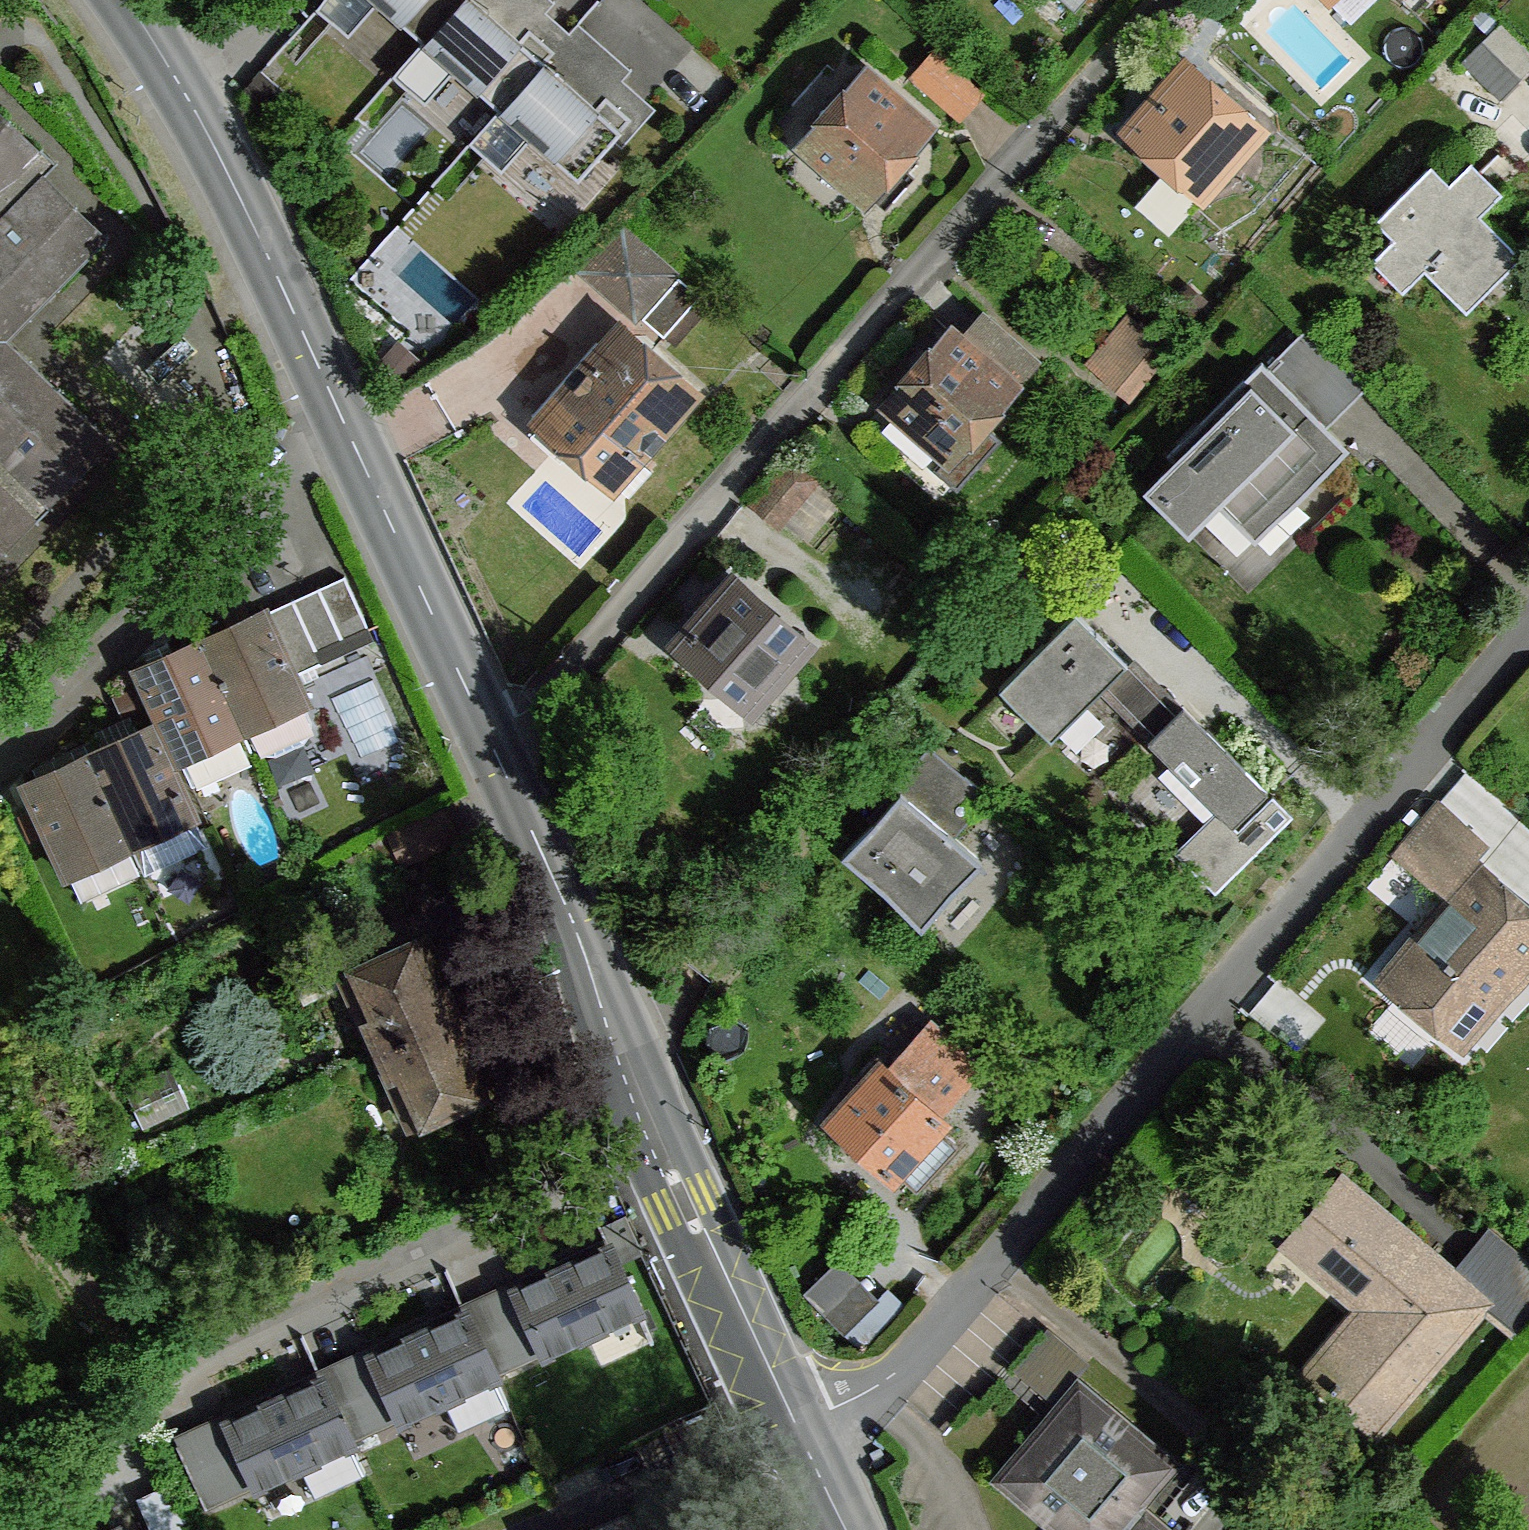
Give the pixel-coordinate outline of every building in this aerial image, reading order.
[(380,2),(378,0),(322,0),(316,6),(349,36),(380,2)] [(463,0),(378,0),(380,2),(425,42),(463,0)] [(545,61),(554,51),(530,29),(520,40),(475,0),(463,0),(425,42),(455,70),(500,110),(545,61)] [(520,40),(530,29),(545,13),(555,2),(552,0),(475,0),(520,40)] [(1075,9),(1083,0),(1065,0),(1075,9)] [(569,35),(545,13),(530,29),(554,51),(545,61),(597,108),(606,97),(632,120),(612,141),(623,149),(656,110),(623,82),(632,71),(578,26),(569,35)] [(1503,22),(1483,43),(1520,81),(1528,72),(1528,48),(1503,22)] [(455,70),(425,42),(395,75),(425,103),(455,70)] [(1520,81),(1483,43),(1463,63),(1501,101),(1520,81)] [(982,93),(935,51),(912,78),(959,118),(982,93)] [(597,108),(545,61),(500,110),(531,138),(577,180),(612,141),(632,120),(606,97),(597,108)] [(1189,69),(1135,129),(1202,189),(1255,131),(1189,69)] [(867,76),(807,144),(865,195),(924,127),(867,76)] [(296,103),(278,88),(262,107),(280,122),(296,103)] [(531,138),(500,110),(470,144),(501,172),(531,138)] [(36,158),(3,126),(0,128),(0,320),(44,276),(55,287),(90,252),(60,223),(71,212),(26,168),(36,158)] [(1432,166),(1376,219),(1393,237),(1381,252),(1411,282),(1425,270),(1458,301),(1512,246),(1480,213),(1497,197),(1466,168),(1450,183),(1432,166)] [(676,273),(622,225),(582,271),(635,317),(676,273)] [(382,279),(364,264),(349,281),(367,297),(382,279)] [(701,297),(678,277),(642,319),(664,338),(701,297)] [(1173,349),(1132,316),(1093,361),(1134,395),(1173,349)] [(962,344),(1010,385),(1032,360),(986,319),(962,344)] [(1309,327),(1268,366),(1326,425),(1328,427),(1370,387),(1309,327)] [(597,343),(533,416),(609,483),(689,393),(623,333),(605,350),(597,343)] [(952,335),(892,402),(948,452),(979,419),(1010,385),(962,344),(952,335)] [(76,468),(64,457),(92,428),(55,391),(43,403),(0,361),(0,545),(76,468)] [(1169,456),(1174,462),(1250,389),(1295,432),(1220,505),(1256,541),(1331,469),(1305,445),(1326,425),(1268,366),(1264,361),(1169,456)] [(1295,432),(1250,389),(1174,462),(1144,490),(1190,534),(1220,505),(1295,432)] [(979,419),(948,452),(934,467),(957,489),(1002,439),(979,419)] [(794,457),(756,501),(781,523),(817,479),(794,457)] [(344,575),(319,587),(343,639),(368,627),(344,575)] [(804,640),(734,580),(682,642),(751,702),(804,640)] [(319,587),(293,600),(317,652),(343,639),(319,587)] [(293,600),(265,612),(295,676),(323,663),(317,652),(293,600)] [(201,639),(244,730),(247,728),(303,703),(307,701),(295,676),(265,612),(264,609),(201,639)] [(1129,664),(1075,613),(1001,687),(1053,740),(1100,693),(1129,664)] [(180,759),(217,742),(244,730),(201,639),(138,669),(180,759)] [(1149,742),(1184,706),(1135,659),(1129,664),(1100,693),(1149,742)] [(378,671),(339,692),(369,750),(409,729),(378,671)] [(303,703),(247,728),(256,746),(264,752),(276,754),(305,740),(310,731),(311,722),(303,703)] [(1269,790),(1184,706),(1149,742),(1218,809),(1234,825),(1269,790)] [(170,762),(152,724),(89,754),(131,845),(195,816),(170,762)] [(217,742),(180,759),(194,786),(220,774),(225,759),(217,742)] [(131,845),(89,754),(26,783),(68,873),(131,845)] [(968,778),(934,819),(957,836),(990,797),(968,778)] [(1234,825),(1218,809),(1178,852),(1213,887),(1291,809),(1269,790),(1234,825)] [(901,791),(843,854),(923,929),(984,860),(957,836),(934,819),(901,791)] [(1481,837),(1440,802),(1397,853),(1439,888),(1481,837)] [(195,816),(131,845),(145,874),(208,844),(195,816)] [(1391,978),(1462,1038),(1528,960),(1528,912),(1480,872),(1391,978)] [(458,1010),(427,941),(346,978),(378,1047),(458,1010)] [(458,1010),(378,1047),(409,1117),(491,1081),(458,1010)] [(891,1069),(939,1113),(980,1067),(932,1022),(891,1069)] [(884,1063),(832,1119),(892,1173),(899,1166),(937,1125),(944,1117),(939,1113),(891,1069),(884,1063)] [(956,1141),(937,1125),(899,1166),(918,1183),(956,1141)] [(1344,1181),(1292,1242),(1367,1306),(1313,1372),(1380,1426),(1483,1300),(1344,1181)] [(610,1246),(517,1289),(546,1352),(640,1308),(610,1246)] [(837,1263),(814,1282),(844,1318),(867,1300),(837,1263)] [(546,1352),(517,1289),(511,1276),(461,1299),(467,1312),(497,1374),(546,1352)] [(467,1312),(373,1355),(402,1417),(443,1398),(492,1376),(497,1374),(467,1312)] [(402,1417),(373,1355),(367,1343),(318,1366),(323,1377),(352,1440),(402,1417)] [(508,1408),(492,1376),(443,1398),(459,1431),(508,1408)] [(352,1440),(323,1377),(229,1421),(259,1483),(299,1464),(348,1442),(352,1440)] [(1079,1387),(1002,1477),(1064,1529),(1115,1529),(1136,1506),(1171,1463),(1079,1387)] [(259,1483),(229,1421),(223,1409),(172,1432),(207,1508),(259,1483)] [(363,1473),(348,1442),(299,1464),(315,1496),(363,1473)] [(1136,1506),(1115,1529),(1164,1529),(1136,1506)] [(627,1517),(596,1529),(633,1529),(627,1517)]
